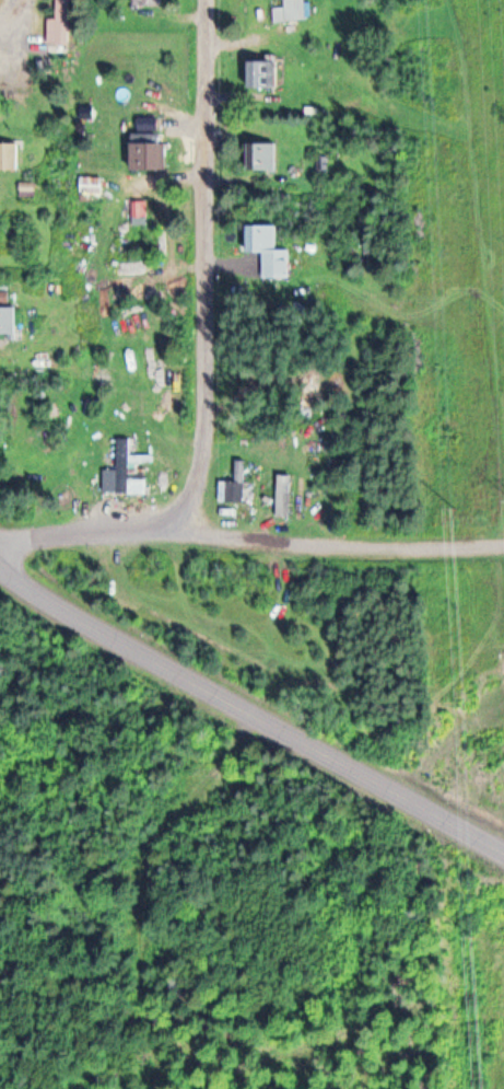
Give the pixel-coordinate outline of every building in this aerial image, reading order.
[(136,8),(136,0),(164,0),(164,9),(136,8)] [(250,86),(250,59),(274,59),(274,86),(250,86)] [(134,170),(136,138),(167,139),(166,171),(134,170)] [(20,167),(0,167),(0,141),(21,141),(20,167)] [(254,167),(254,142),(278,143),(278,169),(254,167)] [(105,172),(84,172),(84,201),(105,201),(105,172)] [(266,276),(265,248),(250,248),(250,224),(279,223),(280,248),(292,247),(292,275),(266,276)] [(22,334),(0,333),(0,304),(23,304),(22,334)] [(139,467),(151,467),(151,494),(120,494),(120,467),(121,467),(121,441),(140,441),(139,467)] [(225,497),(250,499),(253,454),(244,454),(243,471),(227,470),(225,497)] [(283,510),(284,465),(293,465),(293,510),(283,510)]
